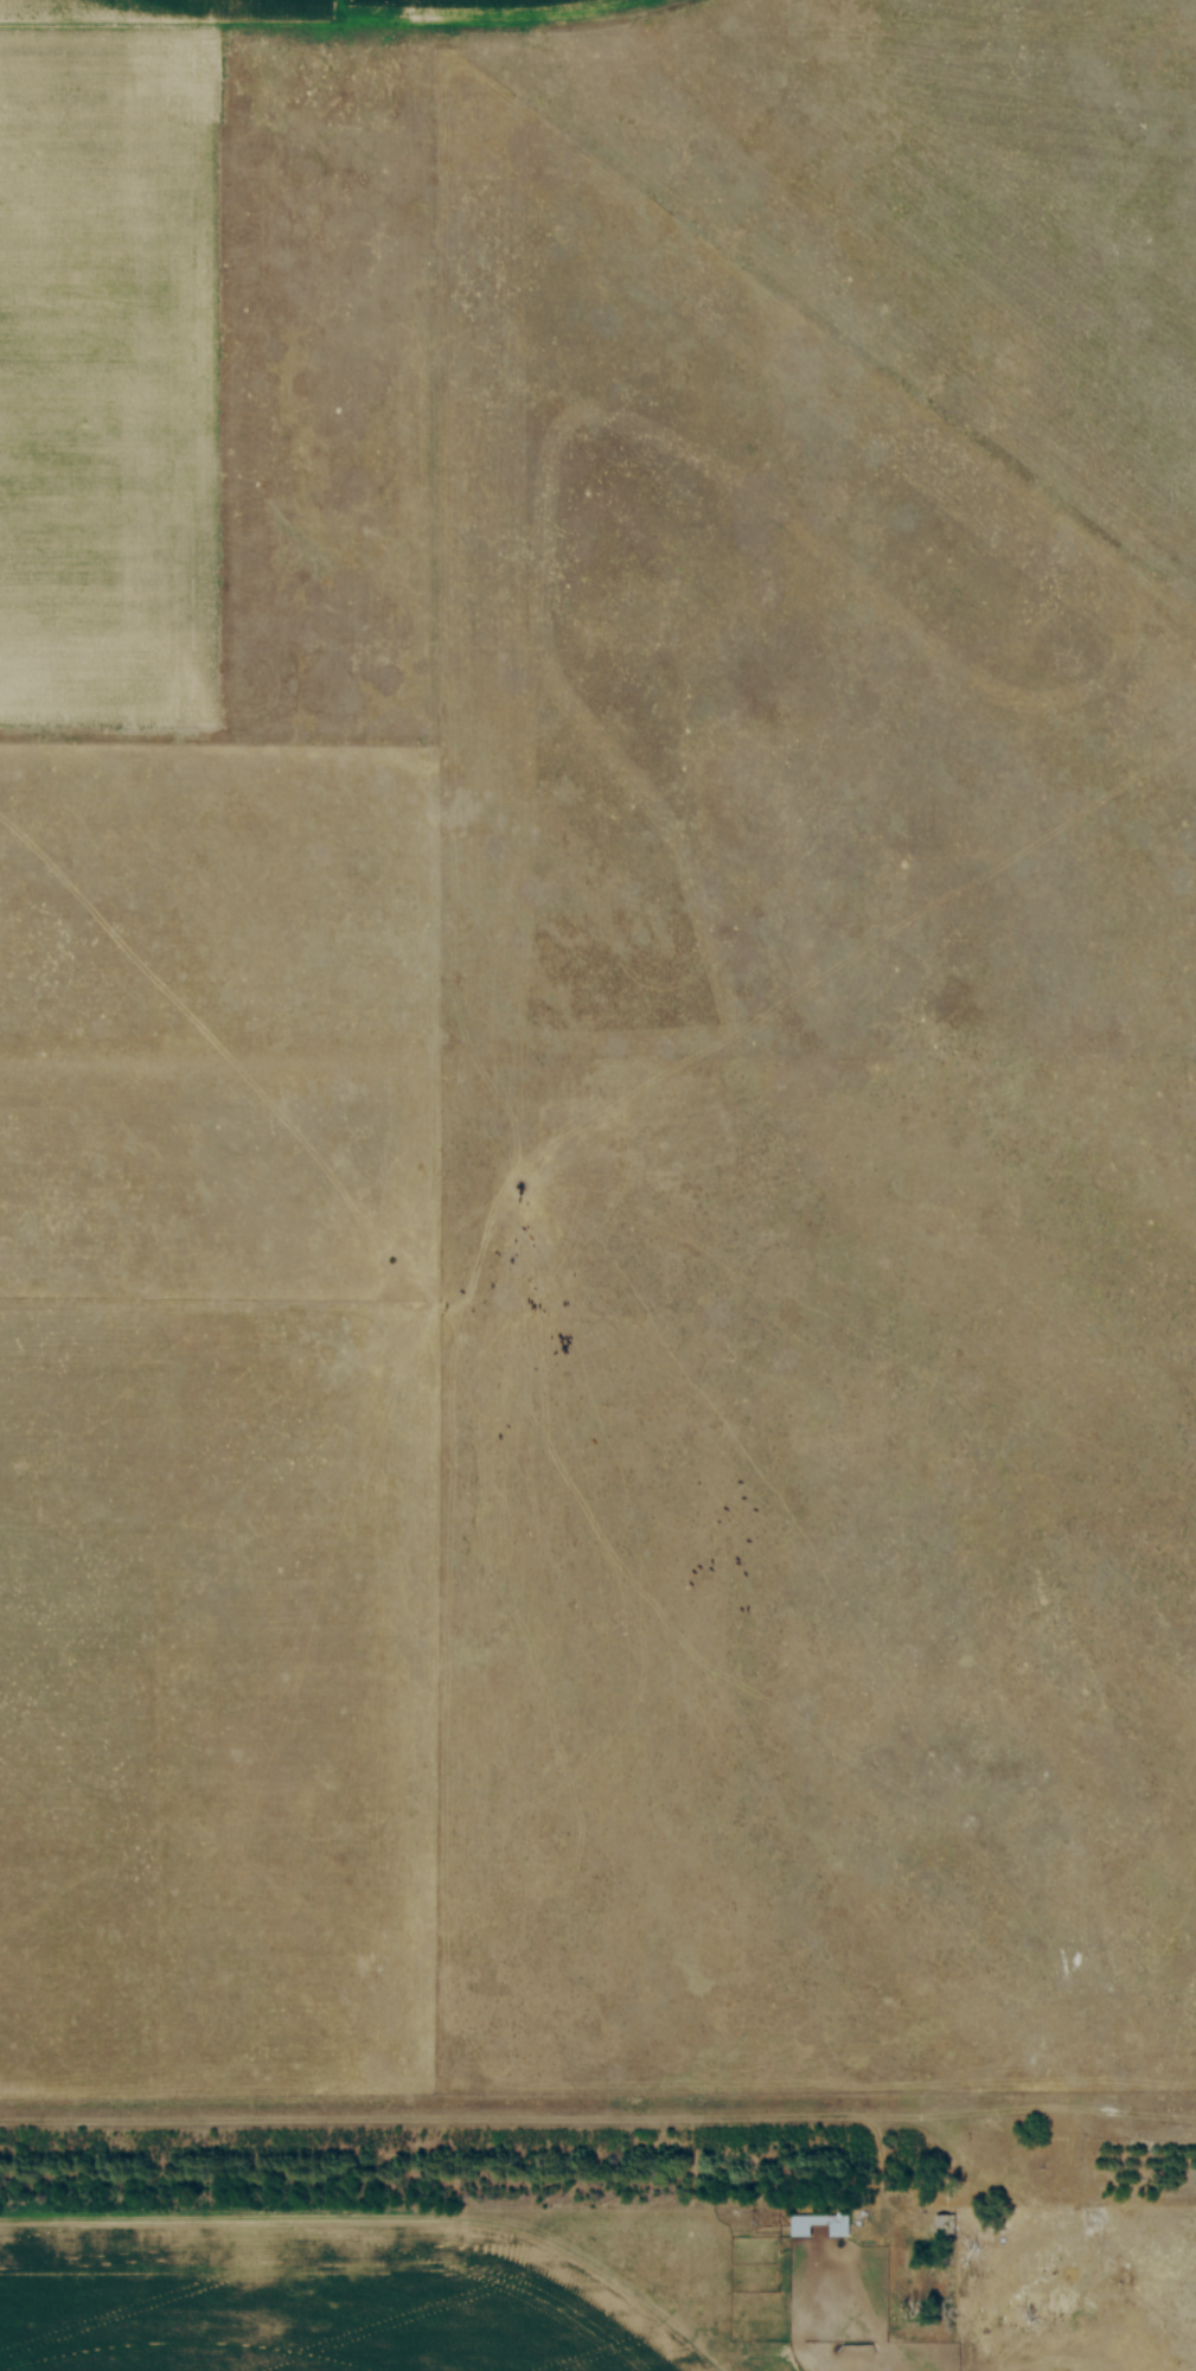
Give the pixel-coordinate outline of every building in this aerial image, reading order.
[(932,2238),(954,2237),(953,2215),(931,2216),(932,2238)] [(786,2238),(844,2238),(844,2216),(786,2216),(786,2238)]
